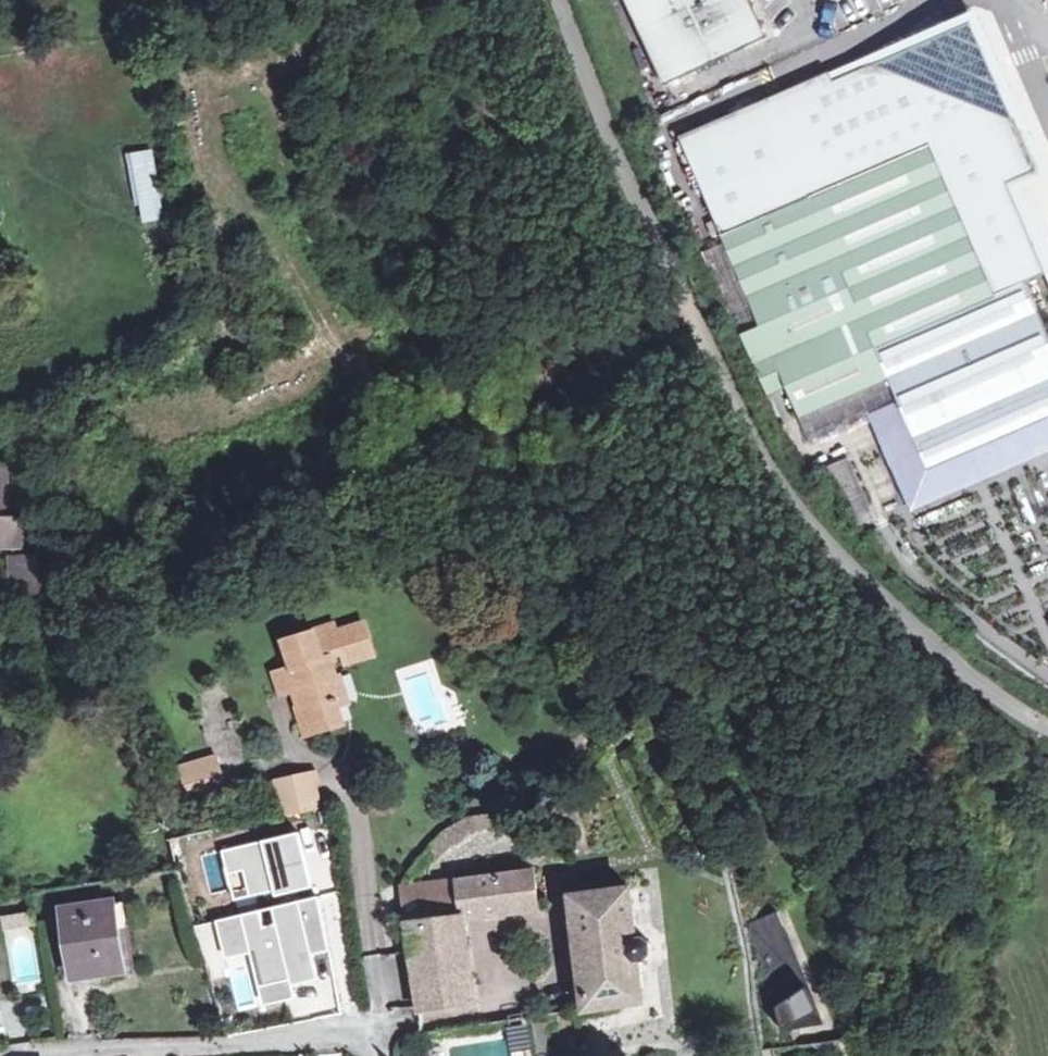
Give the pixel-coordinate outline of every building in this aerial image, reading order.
[(744,0),(642,0),(626,7),(662,86),(762,41),(746,4),(744,0)] [(814,445),(899,409),(925,471),(977,449),(1047,419),(1047,341),(1023,281),(1043,272),(1005,182),(1037,168),(1013,109),(974,18),(678,142),(757,330),(783,390),(791,409),(796,421),(807,448),(814,445)] [(128,151),(137,223),(161,221),(152,148),(128,151)] [(757,330),(750,333),(738,337),(764,398),(782,391),(783,390),(757,330)] [(14,547),(14,555),(9,555),(10,601),(41,601),(40,556),(26,555),(25,516),(5,516),(5,493),(8,493),(8,466),(0,466),(0,547),(14,547)] [(324,683),(336,679),(330,659),(342,655),(345,664),(374,655),(364,623),(338,632),(334,623),(314,630),(314,633),(284,642),(292,668),(298,689),(305,707),(298,710),(306,738),(342,726),(337,710),(333,698),(329,700),(324,683)] [(298,689),(292,668),(274,674),(280,695),(298,689)] [(343,677),(336,679),(324,683),(329,700),(333,698),(337,710),(352,705),(343,677)] [(178,761),(184,795),(224,789),(219,755),(178,761)] [(282,817),(323,808),(315,769),(273,778),(282,817)] [(440,833),(429,847),(437,858),(467,837),(491,835),(490,827),(493,827),(496,825),(497,823),(500,820),(500,813),(466,817),(440,833)] [(177,861),(217,852),(212,831),(173,841),(177,861)] [(310,858),(306,859),(302,833),(222,845),(230,901),(314,888),(310,858)] [(535,872),(402,890),(419,1014),(477,1006),(465,920),(540,910),(535,872)] [(571,894),(584,1009),(643,1002),(639,960),(643,959),(651,955),(650,943),(644,938),(637,939),(631,888),(571,894)] [(336,895),(196,920),(207,981),(230,977),(237,1017),(339,999),(324,918),(340,915),(336,895)] [(74,976),(124,969),(115,903),(65,910),(74,976)] [(1,929),(36,924),(34,912),(0,917),(0,920),(1,929)] [(777,912),(747,924),(774,990),(782,1033),(823,1026),(777,912)] [(849,1039),(833,1041),(834,1050),(842,1055),(851,1055),(849,1039)]
